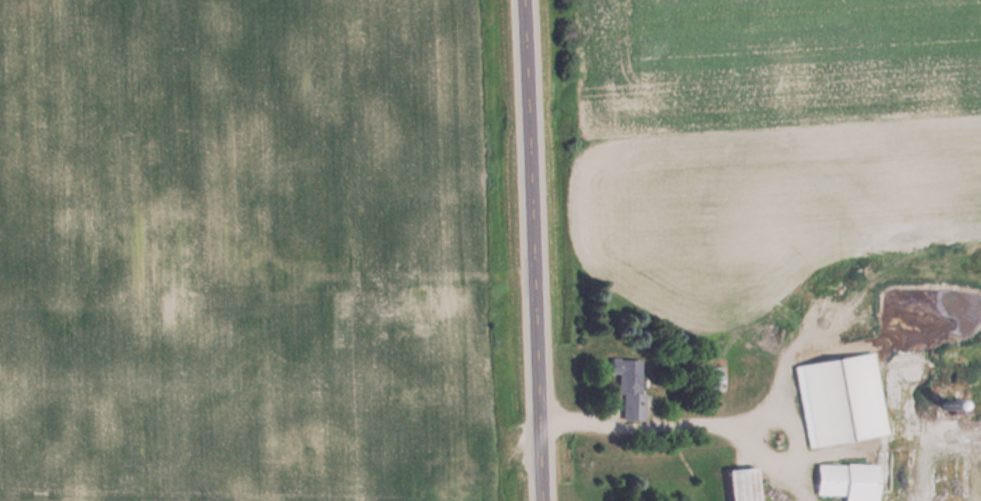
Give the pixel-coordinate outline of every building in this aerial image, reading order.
[(815,446),(888,436),(876,354),(803,365),(815,446)] [(644,359),(612,359),(611,374),(622,374),(622,419),(643,420),(644,359)] [(709,389),(722,389),(723,368),(710,368),(709,389)] [(896,432),(926,432),(927,383),(897,383),(896,432)] [(819,464),(819,495),(846,495),(846,500),(880,500),(880,464),(819,464)] [(759,467),(731,470),(733,500),(762,500),(759,467)]
